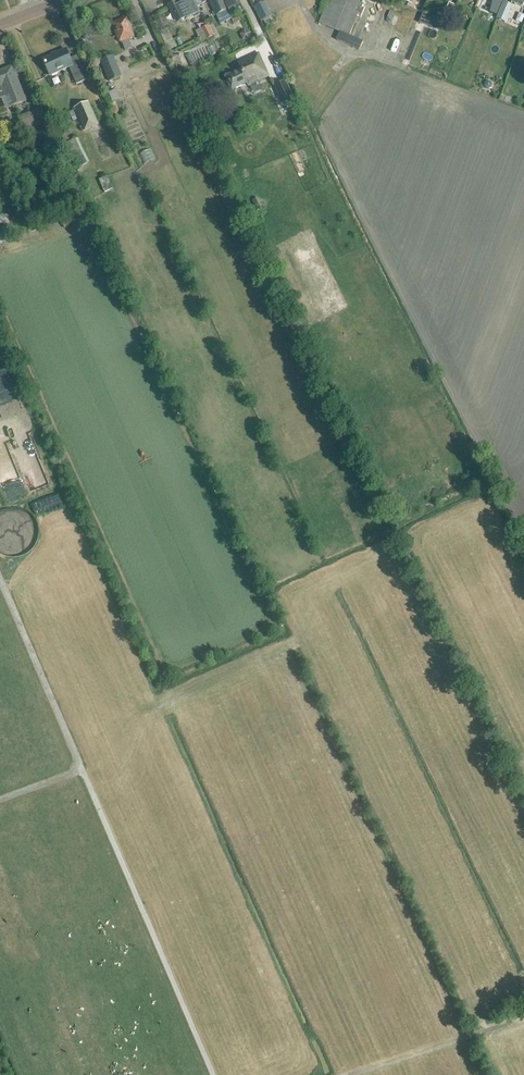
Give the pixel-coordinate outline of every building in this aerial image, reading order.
[(168,5),(173,17),(176,15),(178,21),(181,22),(185,20),(186,20),(192,17),(195,18),(199,16),(201,13),(197,7),(194,0),(191,0),(186,2),(179,5),(177,1),(168,5)] [(232,19),(228,10),(223,0),(209,0),(209,1),(216,16),(220,25),(232,19)] [(350,37),(365,0),(328,0),(319,23),(340,32),(336,41),(360,50),(363,42),(350,37)] [(496,16),(502,2),(499,0),(498,2),(495,3),(491,14),(496,16)] [(272,16),(265,2),(254,8),(261,22),(263,21),(267,27),(273,24),(270,17),(272,16)] [(506,23),(513,6),(504,2),(496,19),(506,23)] [(449,22),(456,6),(449,3),(442,19),(449,22)] [(396,29),(401,31),(409,14),(395,8),(389,24),(396,29)] [(435,30),(439,20),(423,14),(419,24),(435,30)] [(126,19),(121,21),(114,24),(121,43),(122,43),(125,51),(132,48),(128,40),(134,38),(126,19)] [(214,36),(208,25),(201,29),(207,39),(214,36)] [(168,50),(176,47),(169,28),(161,31),(168,50)] [(77,85),(88,80),(77,56),(70,59),(66,50),(43,60),(50,76),(69,68),(77,85)] [(248,86),(270,76),(259,53),(238,63),(241,70),(225,77),(231,91),(247,84),(248,86)] [(122,77),(113,56),(94,64),(101,81),(103,80),(105,84),(122,77)] [(6,97),(10,108),(27,102),(13,66),(0,72),(0,100),(6,97)] [(293,97),(286,81),(274,86),(281,102),(293,97)] [(120,98),(117,90),(109,93),(112,102),(120,98)] [(99,125),(89,102),(74,108),(84,132),(99,125)] [(53,138),(41,108),(18,118),(27,138),(37,134),(41,143),(53,138)] [(73,111),(69,112),(74,123),(78,122),(78,120),(73,111)] [(59,122),(57,115),(51,117),(54,125),(58,124),(57,125),(62,130),(65,126),(60,122),(59,122)] [(77,169),(89,163),(78,139),(74,141),(71,133),(62,137),(77,169)] [(145,162),(156,158),(152,149),(141,153),(145,162)] [(113,189),(107,177),(99,181),(105,193),(113,189)] [(257,211),(262,209),(257,199),(252,201),(257,211)] [(65,229),(84,220),(81,213),(61,221),(65,229)]
